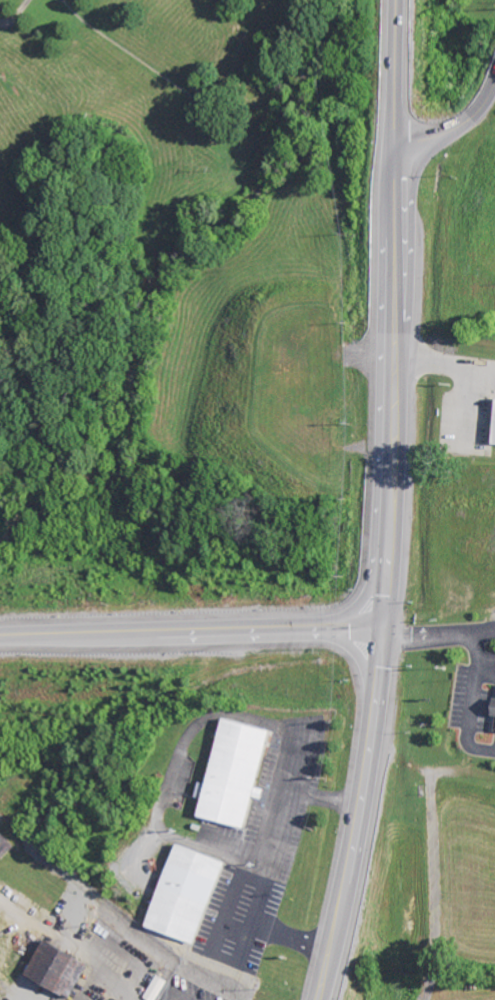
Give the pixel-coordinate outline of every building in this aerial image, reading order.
[(275,729),(229,719),(214,784),(204,781),(200,797),(209,799),(205,818),(252,829),(275,729)] [(10,831),(0,819),(0,840),(10,831)] [(155,930),(205,945),(231,859),(181,844),(155,930)] [(32,976),(72,995),(78,983),(83,985),(94,961),(50,939),(32,976)]
